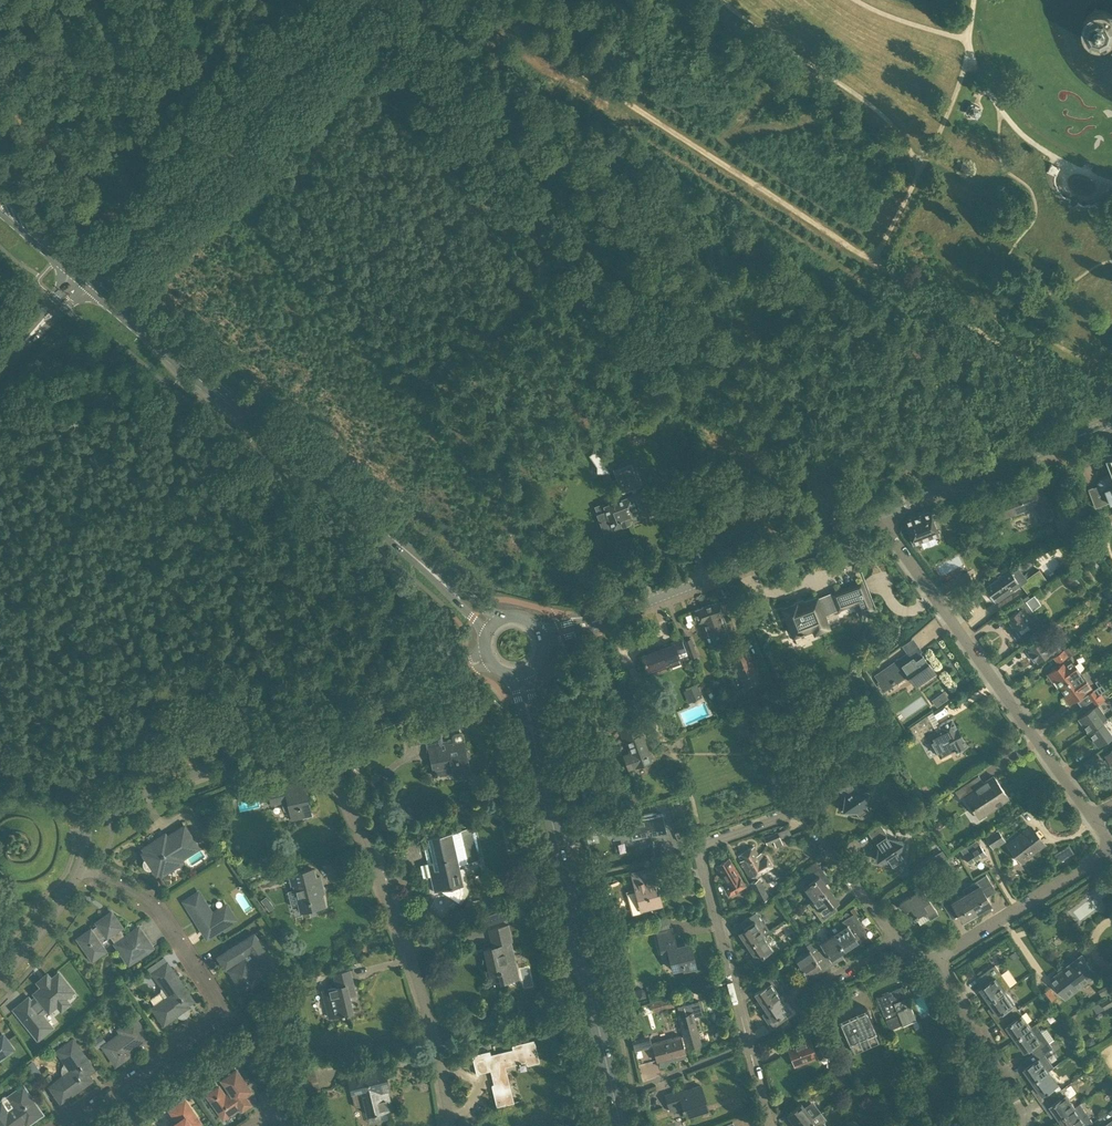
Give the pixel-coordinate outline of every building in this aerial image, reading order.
[(1110,13),(1109,12),(1106,11),(1103,10),(1100,10),(1099,10),(1095,11),(1093,12),(1091,13),(1089,14),(1087,16),(1086,18),(1084,21),(1083,24),(1083,26),(1083,29),(1083,32),(1085,35),(1086,38),(1088,40),(1091,43),(1094,44),(1097,46),(1101,46),(1104,45),(1107,45),(1110,43),(1111,42),(1111,13),(1110,13)] [(981,109),(980,106),(972,102),(968,104),(965,110),(967,115),(974,118),(978,117),(981,109)] [(1062,164),(1056,162),(1050,174),(1050,183),(1054,196),(1063,203),(1070,208),(1080,211),(1089,211),(1097,208),(1103,204),(1109,198),(1111,195),(1111,184),(1110,190),(1100,200),(1095,203),(1089,205),(1080,205),(1073,203),(1066,198),(1060,193),(1056,182),(1056,175),(1062,164)] [(597,473),(610,473),(600,448),(590,458),(598,467),(597,473)] [(632,463),(614,470),(623,492),(641,485),(632,463)] [(1098,483),(1099,486),(1093,488),(1093,487),(1088,489),(1096,507),(1111,501),(1111,503),(1111,502),(1111,474),(1101,478),(1098,483)] [(1053,513),(1047,503),(1040,485),(999,501),(1005,517),(1033,506),(1041,520),(1053,513)] [(603,531),(629,521),(648,514),(639,492),(621,499),(604,505),(603,503),(594,506),(597,514),(603,531)] [(913,543),(938,533),(929,511),(904,521),(913,543)] [(1096,567),(1099,565),(1093,556),(1090,559),(1096,567)] [(1019,583),(1009,569),(984,587),(994,601),(1019,583)] [(954,577),(958,583),(944,590),(948,597),(974,583),(968,570),(954,577)] [(1030,585),(1043,576),(1039,571),(1026,580),(1030,585)] [(855,580),(823,592),(829,606),(861,594),(855,580)] [(1046,581),(1037,588),(1042,595),(1051,588),(1046,581)] [(796,604),(795,603),(783,608),(793,635),(813,627),(814,631),(828,626),(816,596),(796,604)] [(1024,599),(1010,608),(1013,612),(1006,617),(1020,637),(1041,622),(1024,599)] [(693,621),(697,619),(699,622),(701,622),(704,630),(712,626),(711,623),(715,621),(713,616),(722,613),(723,614),(725,613),(720,600),(694,610),(690,611),(693,621)] [(712,626),(704,630),(706,637),(719,633),(722,642),(731,639),(722,614),(723,614),(722,613),(713,616),(715,621),(711,623),(712,626)] [(1058,646),(1049,633),(1040,639),(1041,640),(1029,649),(1037,661),(1049,652),(1049,653),(1058,646)] [(697,655),(692,636),(685,638),(690,657),(697,655)] [(687,654),(681,638),(663,645),(664,647),(642,655),(648,673),(666,666),(665,662),(687,654)] [(1070,644),(1052,657),(1057,663),(1074,651),(1070,644)] [(761,684),(755,669),(746,648),(730,655),(740,678),(746,691),(761,684)] [(906,671),(911,678),(916,685),(939,669),(926,652),(918,658),(915,654),(912,657),(908,651),(877,673),(885,684),(902,672),(903,674),(906,671)] [(1060,686),(1080,672),(1069,658),(1047,674),(1052,681),(1055,679),(1060,686)] [(641,680),(634,666),(624,671),(631,685),(641,680)] [(1080,672),(1060,686),(1066,694),(1063,696),(1068,704),(1091,688),(1080,672)] [(703,696),(698,684),(684,689),(690,701),(703,696)] [(1090,701),(1099,694),(1095,689),(1086,695),(1090,701)] [(943,692),(932,700),(937,707),(949,699),(943,692)] [(1099,694),(1090,701),(1094,706),(1103,700),(1099,694)] [(1088,731),(1101,721),(1092,708),(1078,718),(1088,731)] [(635,714),(616,721),(623,741),(626,740),(630,753),(623,755),(628,769),(635,767),(651,761),(635,714)] [(1088,731),(1098,744),(1111,735),(1111,736),(1111,725),(1111,724),(1111,723),(1111,719),(1109,715),(1101,721),(1088,731)] [(940,729),(936,731),(929,716),(911,729),(917,740),(927,734),(940,757),(953,750),(954,750),(965,744),(951,718),(938,725),(940,729)] [(440,742),(439,736),(426,738),(433,770),(452,766),(453,772),(469,769),(462,737),(440,742)] [(261,781),(259,773),(244,778),(246,785),(261,781)] [(868,791),(854,788),(851,785),(852,783),(845,773),(833,781),(840,791),(841,791),(844,795),(841,809),(856,812),(857,813),(866,807),(866,806),(868,791)] [(989,779),(983,783),(978,775),(955,791),(959,798),(966,793),(981,816),(1006,799),(1002,793),(1004,791),(995,778),(990,782),(989,779)] [(312,815),(309,802),(307,803),(302,780),(294,782),(295,784),(267,790),(270,805),(282,802),(284,811),(290,809),(293,819),(312,815)] [(685,806),(675,809),(677,816),(687,812),(685,806)] [(666,831),(662,813),(653,815),(653,812),(636,816),(637,819),(620,822),(622,832),(630,830),(632,838),(666,831)] [(902,841),(888,838),(885,835),(886,833),(879,823),(867,831),(874,841),(875,841),(878,845),(875,859),(890,862),(890,863),(900,857),(899,856),(902,841)] [(143,853),(147,859),(146,860),(145,861),(145,862),(145,863),(145,864),(145,865),(145,866),(146,867),(147,868),(148,868),(149,869),(150,868),(151,868),(152,868),(157,874),(159,872),(161,875),(176,865),(175,862),(198,847),(184,825),(159,842),(157,839),(143,848),(145,851),(143,853)] [(1044,844),(1030,826),(1007,844),(1021,861),(1044,844)] [(465,893),(463,884),(459,864),(479,860),(472,828),(430,837),(436,861),(429,863),(434,887),(448,884),(450,891),(461,899),(465,893)] [(985,837),(992,848),(1005,840),(998,829),(985,837)] [(783,844),(777,831),(764,837),(766,844),(773,841),(775,847),(783,844)] [(980,856),(985,852),(974,838),(959,850),(968,862),(979,854),(980,856)] [(222,852),(217,843),(211,847),(216,856),(222,852)] [(772,865),(767,857),(764,858),(761,852),(758,854),(754,846),(738,855),(741,860),(739,861),(745,871),(747,870),(751,877),(772,865)] [(935,855),(939,862),(946,857),(942,851),(935,855)] [(745,885),(729,858),(715,866),(727,884),(723,886),(728,895),(745,885)] [(811,860),(803,868),(807,873),(816,865),(811,860)] [(801,879),(805,885),(803,887),(813,900),(828,888),(825,883),(830,880),(819,866),(801,879)] [(661,904),(658,892),(656,893),(649,868),(631,872),(641,909),(661,904)] [(318,889),(323,887),(320,876),(315,877),(313,869),(289,875),(291,884),(294,883),(297,896),(288,899),(290,909),(299,906),(301,912),(301,911),(301,910),(310,908),(310,909),(325,905),(322,892),(319,893),(318,889)] [(279,877),(277,870),(265,874),(267,881),(279,877)] [(983,892),(993,886),(986,874),(969,884),(972,889),(964,893),(976,912),(990,904),(983,892)] [(750,884),(760,902),(770,896),(760,878),(750,884)] [(1095,886),(1103,897),(1111,890),(1111,889),(1104,879),(1095,886)] [(798,885),(795,882),(789,886),(792,890),(798,885)] [(938,912),(921,887),(899,902),(904,910),(910,907),(920,923),(938,912)] [(837,909),(833,904),(838,901),(828,888),(813,900),(807,905),(810,909),(811,908),(822,921),(837,909)] [(184,901),(207,937),(235,919),(226,905),(213,914),(198,892),(184,901)] [(948,913),(956,909),(963,920),(976,912),(964,893),(952,901),(948,895),(940,900),(948,913)] [(267,896),(261,901),(269,911),(275,907),(267,896)] [(518,908),(511,910),(514,920),(521,918),(518,908)] [(739,922),(743,927),(737,931),(747,945),(764,934),(768,931),(755,911),(739,922)] [(83,947),(84,949),(85,948),(92,959),(105,950),(97,939),(105,934),(107,936),(109,934),(129,963),(153,946),(152,946),(142,932),(142,933),(133,939),(129,934),(125,937),(119,928),(121,926),(116,919),(114,920),(113,918),(115,917),(111,912),(97,922),(99,924),(79,938),(78,937),(78,938),(84,947),(83,947)] [(829,928),(833,933),(844,949),(853,944),(849,939),(854,936),(855,937),(856,937),(857,938),(857,939),(859,939),(860,939),(861,939),(862,939),(863,938),(864,937),(865,936),(865,935),(865,934),(865,933),(865,932),(865,931),(853,913),(829,928)] [(500,982),(520,978),(511,941),(513,941),(509,924),(487,928),(491,946),(483,948),(489,974),(491,974),(493,982),(499,981),(500,982)] [(695,966),(690,943),(676,946),(671,928),(657,932),(661,950),(667,949),(671,964),(682,962),(683,969),(695,966)] [(817,950),(828,967),(842,957),(839,952),(844,949),(833,933),(824,939),(827,944),(817,950)] [(240,985),(245,982),(256,975),(252,970),(259,965),(262,971),(273,964),(254,934),(218,957),(219,957),(225,967),(224,967),(225,967),(229,965),(232,968),(230,969),(240,985)] [(764,934),(747,945),(750,949),(745,952),(755,967),(773,954),(769,949),(772,947),(764,934)] [(828,967),(817,950),(814,945),(795,958),(806,974),(810,971),(814,976),(828,967)] [(1015,960),(1020,956),(1017,951),(1011,955),(1015,960)] [(1076,990),(1097,974),(1082,954),(1061,970),(1066,977),(1068,976),(1072,982),(1073,983),(1072,984),(1076,990)] [(187,993),(180,982),(167,963),(153,973),(164,988),(162,989),(162,991),(163,993),(166,998),(153,1007),(164,1023),(178,1013),(179,1015),(181,1015),(184,1015),(186,1014),(187,1013),(188,1010),(188,1008),(187,1006),(181,997),(187,993)] [(981,979),(983,982),(985,984),(980,988),(990,1002),(1006,990),(1010,987),(997,968),(981,979)] [(1073,983),(1072,982),(1068,976),(1066,977),(1061,970),(1051,978),(1066,998),(1076,990),(1072,984),(1073,983)] [(355,993),(352,982),(350,971),(333,975),(336,987),(327,989),(331,1005),(324,1007),(326,1017),(352,1011),(348,995),(355,993)] [(771,972),(757,982),(755,983),(763,993),(757,997),(763,1006),(779,995),(784,992),(771,972)] [(49,1010),(72,991),(58,974),(51,980),(49,978),(41,984),(43,987),(35,993),(38,996),(29,1003),(34,1009),(22,1019),(38,1038),(52,1027),(41,1014),(48,1008),(49,1010)] [(1107,985),(1098,990),(1102,997),(1111,991),(1111,977),(1105,982),(1107,985)] [(888,1027),(914,1016),(902,986),(876,997),(888,1027)] [(639,1001),(647,999),(645,992),(640,988),(637,989),(639,1001)] [(1060,1002),(1049,988),(1041,994),(1052,1008),(1060,1002)] [(1006,990),(990,1002),(992,1005),(988,1009),(998,1023),(1018,1008),(1006,990)] [(653,1011),(672,1005),(669,995),(649,1001),(653,1011)] [(779,995),(763,1006),(766,1010),(761,1014),(771,1028),(787,1017),(780,1007),(785,1003),(779,995)] [(953,1024),(935,995),(929,999),(943,1022),(941,1023),(944,1029),(953,1024)] [(1105,1008),(1111,1004),(1111,997),(1102,1003),(1105,1008)] [(686,1047),(701,1043),(694,1016),(702,1014),(699,1000),(677,1006),(679,1015),(678,1015),(686,1047)] [(849,1049),(878,1038),(865,1008),(837,1020),(849,1049)] [(1018,1008),(998,1023),(1007,1037),(1012,1034),(1015,1038),(1031,1027),(1018,1008)] [(144,1016),(140,1010),(134,1014),(138,1020),(144,1016)] [(116,1062),(125,1056),(123,1054),(147,1038),(134,1019),(120,1029),(122,1033),(104,1046),(116,1062)] [(1033,1053),(1049,1042),(1054,1038),(1046,1027),(1041,1030),(1036,1023),(1031,1027),(1015,1038),(1025,1051),(1030,1048),(1033,1053)] [(665,1058),(685,1052),(680,1035),(675,1037),(674,1032),(667,1034),(668,1039),(663,1040),(662,1035),(656,1037),(657,1042),(652,1043),(657,1063),(666,1060),(665,1058)] [(816,1056),(815,1054),(822,1051),(823,1054),(833,1050),(826,1034),(816,1038),(818,1042),(811,1045),(808,1038),(788,1046),(795,1064),(816,1056)] [(1093,1034),(1087,1037),(1090,1044),(1096,1040),(1093,1034)] [(13,1049),(3,1035),(0,1037),(0,1058),(13,1049)] [(104,1044),(99,1036),(92,1041),(97,1048),(104,1044)] [(479,1073),(490,1070),(493,1083),(492,1084),(491,1085),(496,1106),(514,1102),(505,1066),(526,1061),(526,1064),(527,1065),(539,1062),(539,1061),(534,1040),(533,1039),(512,1045),(512,1046),(512,1049),(490,1054),(490,1051),(489,1050),(472,1054),(472,1055),(476,1074),(477,1075),(478,1074),(479,1073)] [(57,1051),(67,1064),(65,1065),(64,1066),(64,1067),(64,1068),(63,1068),(63,1069),(63,1070),(63,1071),(63,1072),(64,1073),(64,1074),(65,1075),(50,1085),(61,1100),(91,1079),(85,1070),(91,1066),(73,1040),(57,1051)] [(1033,1081),(1049,1070),(1054,1067),(1045,1054),(1053,1048),(1049,1042),(1033,1053),(1037,1059),(1024,1068),(1033,1081)] [(347,1075),(351,1092),(355,1107),(364,1105),(367,1115),(388,1109),(383,1090),(386,1089),(384,1078),(387,1078),(384,1065),(347,1075)] [(298,1072),(301,1085),(317,1081),(314,1068),(298,1072)] [(207,1094),(216,1107),(223,1118),(240,1106),(242,1108),(249,1103),(244,1095),(250,1091),(236,1070),(222,1080),(231,1092),(225,1096),(218,1087),(207,1094)] [(1049,1070),(1033,1081),(1036,1086),(1031,1089),(1041,1103),(1057,1092),(1054,1087),(1058,1083),(1049,1070)] [(683,1106),(686,1115),(708,1108),(701,1085),(679,1092),(678,1090),(665,1095),(670,1111),(683,1106)] [(814,1085),(804,1094),(809,1100),(819,1092),(814,1085)] [(19,1125),(24,1122),(26,1125),(42,1114),(23,1086),(0,1102),(0,1125),(19,1125)] [(1057,1092),(1041,1103),(1051,1117),(1056,1114),(1059,1118),(1075,1107),(1070,1099),(1071,1091),(1068,1090),(1065,1086),(1057,1092)] [(200,1123),(185,1101),(170,1111),(178,1122),(171,1125),(195,1125),(200,1123)] [(813,1118),(801,1103),(787,1114),(796,1125),(802,1125),(813,1118)] [(1059,1118),(1065,1125),(1087,1125),(1093,1122),(1083,1108),(1078,1112),(1075,1107),(1059,1118)] [(802,1125),(827,1125),(823,1121),(826,1118),(821,1112),(813,1118),(802,1125)] [(684,1124),(682,1114),(671,1116),(673,1125),(676,1125),(684,1124)]
